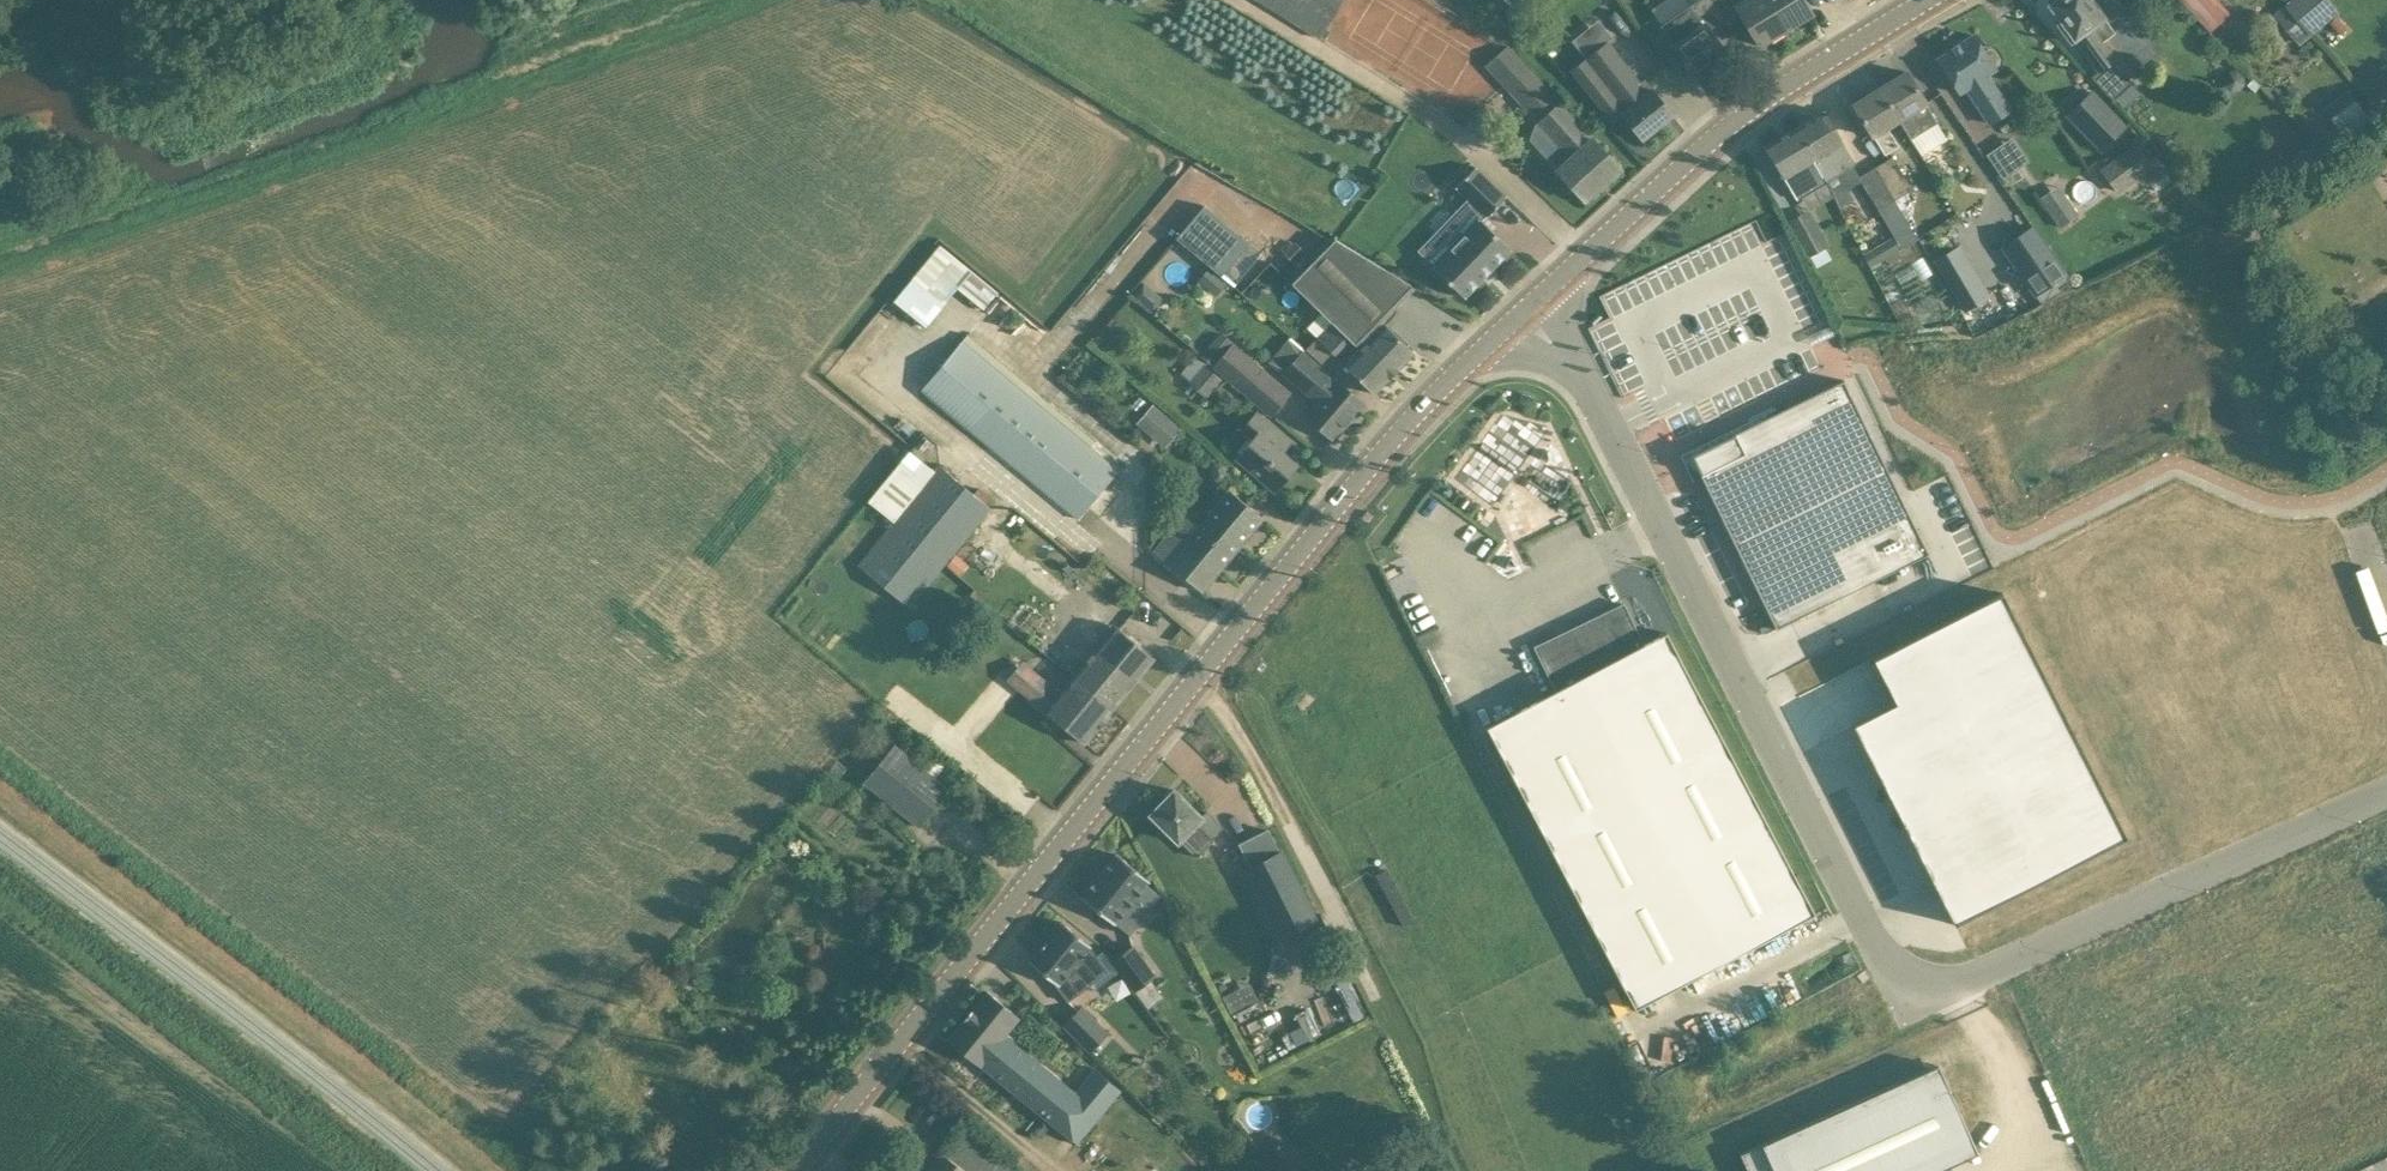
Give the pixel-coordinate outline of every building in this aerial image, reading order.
[(1321,37),(1344,0),(1260,0),(1321,37)] [(1675,13),(1660,24),(1673,42),(1672,43),(1694,75),(1726,52),(1710,29),(1722,21),(1727,29),(1729,28),(1712,0),(1696,0),(1675,13)] [(1786,29),(1768,0),(1712,0),(1729,28),(1743,18),(1759,45),(1786,29)] [(1805,0),(1768,0),(1786,29),(1812,12),(1805,0)] [(2092,27),(2104,19),(2091,0),(2055,0),(2049,4),(2063,23),(2057,27),(2068,44),(2073,40),(2097,72),(2092,77),(2112,100),(2132,82),(2092,27)] [(2218,0),(2183,0),(2213,32),(2232,15),(2218,0)] [(2313,34),(2340,12),(2330,0),(2294,0),(2290,4),(2313,34)] [(2299,45),(2313,34),(2290,4),(2275,16),(2299,45)] [(2331,22),(2342,35),(2350,29),(2339,16),(2331,22)] [(1991,52),(1987,54),(1973,34),(1937,58),(1961,93),(1966,90),(1987,124),(2012,109),(1991,77),(1998,72),(1996,69),(2000,66),(2002,61),(1996,52),(1991,52)] [(1673,115),(1658,96),(1651,87),(1647,90),(1608,41),(1569,71),(1611,124),(1623,114),(1643,139),(1673,115)] [(1486,65),(1544,128),(1542,129),(1536,145),(1561,174),(1585,200),(1620,168),(1597,141),(1598,140),(1568,107),(1515,50),(1514,52),(1508,45),(1486,65)] [(2239,90),(2245,84),(2245,75),(2238,69),(2229,70),(2223,76),(2224,85),(2231,91),(2239,90)] [(1928,104),(1907,71),(1879,88),(1899,120),(1910,138),(1937,125),(1926,105),(1928,104)] [(2130,83),(2116,96),(2123,104),(2124,106),(2138,92),(2130,83)] [(1899,120),(1879,88),(1853,104),(1872,136),(1874,135),(1884,154),(1896,147),(1885,128),(1899,120)] [(2127,126),(2092,89),(2065,115),(2100,151),(2118,134),(2126,127),(2127,126)] [(2356,99),(2332,116),(2346,136),(2371,118),(2357,99),(2356,99)] [(1815,166),(1825,183),(1839,207),(1852,199),(1847,190),(1861,182),(1852,166),(1854,165),(1841,143),(1843,142),(1824,110),(1822,111),(1822,112),(1800,125),(1821,163),(1815,166)] [(1796,201),(1825,183),(1815,166),(1821,163),(1800,125),(1766,145),(1766,144),(1764,145),(1796,201)] [(2126,127),(2118,134),(2125,142),(2133,134),(2126,127)] [(2002,174),(2027,157),(2012,135),(1987,152),(2002,174)] [(2102,169),(2120,191),(2150,168),(2133,145),(2102,169)] [(1893,156),(1872,169),(1914,240),(1916,239),(1894,201),(1913,189),(1893,156)] [(1859,176),(1901,247),(1914,240),(1872,169),(1859,176)] [(1508,206),(1478,175),(1458,194),(1489,225),(1508,206)] [(2056,185),(2039,198),(2060,228),(2078,215),(2056,185)] [(1261,253),(1248,242),(1249,242),(1204,204),(1176,238),(1221,275),(1234,286),(1261,253)] [(1785,222),(1805,259),(1829,246),(1808,209),(1785,222)] [(1434,265),(1433,266),(1465,297),(1466,296),(1465,296),(1510,249),(1510,250),(1511,249),(1479,218),(1478,219),(1479,219),(1434,266),(1434,265)] [(2075,287),(2034,227),(2005,246),(2042,303),(2075,287)] [(1900,249),(1893,236),(1863,254),(1871,266),(1900,249)] [(1293,282),(1322,312),(1359,347),(1368,338),(1369,339),(1384,324),(1381,322),(1414,288),(1411,284),(1335,238),(1293,282)] [(988,304),(1000,288),(940,242),(913,276),(945,301),(960,282),(988,304)] [(1301,245),(1290,257),(1298,266),(1310,253),(1301,245)] [(1965,263),(1955,247),(1935,259),(1945,276),(1965,263)] [(1212,291),(1221,280),(1208,269),(1199,280),(1212,291)] [(1985,296),(1979,285),(1958,298),(1964,308),(1985,296)] [(1344,364),(1374,393),(1414,352),(1385,323),(1384,324),(1369,339),(1368,338),(1359,347),(1322,312),(1307,327),(1318,337),(1306,348),(1323,365),(1334,354),(1345,364),(1344,364)] [(1201,355),(1213,366),(1233,342),(1221,332),(1201,355)] [(1333,439),(1347,423),(1365,403),(1288,338),(1268,361),(1315,402),(1305,414),(1333,439)] [(1118,469),(962,341),(923,389),(1078,518),(1118,469)] [(1233,342),(1213,366),(1270,416),(1290,393),(1233,342)] [(1207,394),(1220,379),(1204,365),(1205,364),(1196,356),(1181,372),(1207,394)] [(1929,553),(1843,379),(1690,454),(1776,628),(1929,553)] [(1165,447),(1182,427),(1154,403),(1137,423),(1165,447)] [(1257,412),(1243,429),(1237,428),(1225,441),(1227,448),(1275,490),(1297,464),(1277,447),(1286,437),(1290,441),(1291,440),(1257,412)] [(1225,464),(1220,461),(1214,463),(1211,467),(1215,478),(1220,481),(1225,480),(1228,474),(1225,464)] [(939,464),(904,506),(891,524),(943,565),(992,507),(939,464)] [(1263,517),(1229,488),(1196,528),(1166,563),(1201,591),(1263,517)] [(910,606),(943,565),(891,524),(859,564),(910,606)] [(967,565),(956,556),(949,564),(960,574),(967,565)] [(1896,702),(1853,724),(1954,924),(1955,923),(2127,836),(2003,593),(2002,592),(1873,657),(1896,702)] [(1556,690),(1487,727),(1635,1008),(1815,913),(1666,632),(1643,644),(1624,603),(1535,646),(1556,690)] [(1114,624),(1073,674),(1113,707),(1154,657),(1114,624)] [(1084,743),(1113,707),(1073,674),(1059,691),(1046,679),(1030,698),(1084,743)] [(950,789),(932,774),(894,743),(864,780),(920,826),(950,789)] [(1150,813),(1195,856),(1212,839),(1223,828),(1205,810),(1201,815),(1174,789),(1150,813)] [(1239,843),(1251,866),(1279,851),(1268,829),(1239,843)] [(1281,938),(1316,920),(1317,920),(1281,850),(1279,851),(1251,866),(1246,868),(1281,938)] [(1082,897),(1114,923),(1115,922),(1129,933),(1142,917),(1141,904),(1134,898),(1149,879),(1117,853),(1082,897)] [(1079,968),(1097,955),(1100,952),(1062,921),(1029,961),(1057,983),(1056,984),(1068,1001),(1091,984),(1079,968)] [(1112,960),(1135,991),(1156,975),(1133,945),(1112,960)] [(1354,1021),(1364,1016),(1337,964),(1327,969),(1354,1021)] [(1004,1031),(1017,1015),(987,990),(948,1038),(1076,1142),(1119,1088),(1096,1069),(1073,1096),(1009,1043),(1012,1039),(1004,1031)] [(1237,990),(1225,996),(1232,1011),(1244,1005),(1237,990)] [(1090,1051),(1109,1033),(1082,1005),(1063,1024),(1090,1051)] [(1301,1026),(1281,1036),(1288,1049),(1318,1034),(1305,1009),(1295,1014),(1301,1026)] [(1762,1143),(1774,1170),(1937,1170),(1978,1152),(1938,1064),(1762,1143)] [(979,1159),(965,1149),(978,1131),(969,1121),(944,1155),(938,1151),(923,1170),(970,1170),(979,1159)]
